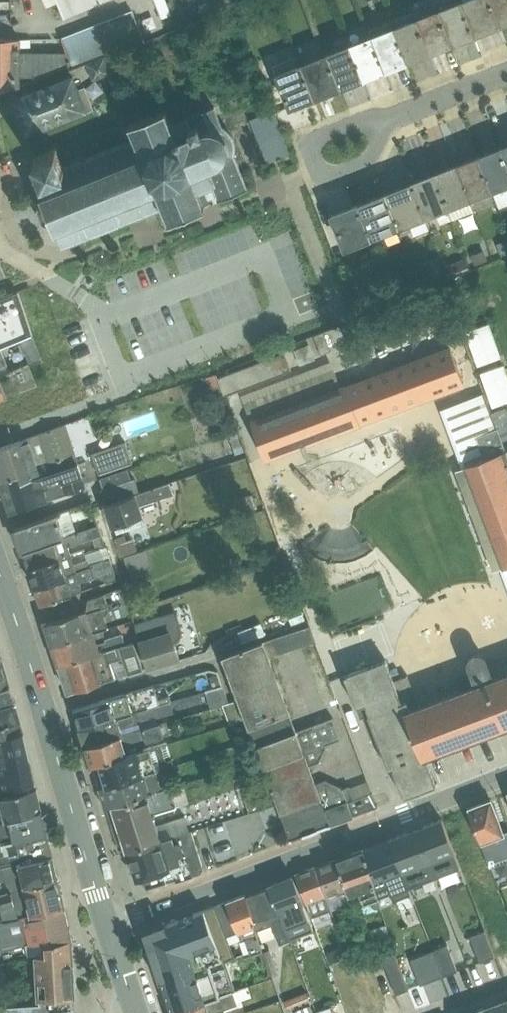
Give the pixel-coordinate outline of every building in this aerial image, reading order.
[(65,20),(111,0),(44,0),(47,7),(58,3),(65,20)] [(175,23),(234,0),(166,0),(175,23)] [(439,11),(434,0),(423,0),(415,3),(421,18),(439,11)] [(490,0),(460,0),(461,2),(475,37),(501,27),(490,0)] [(506,24),(506,0),(490,0),(501,27),(506,24)] [(453,46),(475,37),(461,2),(439,11),(453,46)] [(66,54),(70,66),(142,37),(131,10),(62,38),(66,54)] [(408,63),(430,54),(417,20),(413,11),(391,20),(408,63)] [(453,46),(439,11),(417,20),(430,54),(453,46)] [(408,63),(391,20),(369,29),(372,36),(386,72),(408,63)] [(363,81),(386,72),(372,36),(364,39),(361,32),(346,38),(349,45),(363,81)] [(21,87),(21,85),(70,66),(66,54),(21,54),(22,48),(31,48),(31,41),(0,40),(0,91),(21,87)] [(363,81),(349,45),(327,54),(341,90),(363,81)] [(314,98),(341,90),(327,54),(318,57),(317,53),(299,60),(314,98)] [(314,98),(299,60),(298,56),(273,66),(289,108),(314,98)] [(106,60),(87,67),(93,82),(112,75),(106,60)] [(24,138),(94,111),(85,88),(80,90),(74,75),(30,93),(29,89),(12,96),(14,100),(10,102),(24,138)] [(42,175),(34,179),(43,199),(41,200),(37,210),(43,224),(53,228),(54,227),(62,248),(163,208),(168,221),(248,190),(234,156),(235,154),(236,150),(236,147),(236,144),(235,141),(234,139),(233,136),(232,134),(231,133),(229,131),(228,129),(226,128),(224,126),(222,125),(214,107),(195,114),(199,123),(188,128),(190,134),(181,137),(176,137),(171,123),(166,110),(128,124),(134,139),(65,165),(57,146),(35,156),(42,175)] [(250,121),(268,164),(291,155),(273,112),(250,121)] [(496,145),(506,174),(506,141),(496,145)] [(496,145),(472,155),(487,192),(506,184),(506,174),(496,145)] [(463,201),(487,192),(472,155),(448,164),(463,201)] [(440,210),(463,201),(448,164),(426,173),(440,210)] [(418,219),(440,210),(426,173),(403,182),(418,219)] [(418,219),(403,182),(376,192),(391,229),(418,219)] [(365,240),(391,229),(376,192),(350,202),(365,240)] [(365,240),(350,202),(321,214),(336,251),(365,240)] [(26,314),(18,292),(0,300),(0,325),(26,314)] [(0,349),(20,340),(32,335),(33,334),(26,314),(0,325),(0,349)] [(466,327),(473,364),(498,359),(490,322),(466,327)] [(41,359),(32,335),(20,340),(28,364),(41,359)] [(10,373),(0,349),(0,378),(10,373)] [(333,434),(467,398),(455,355),(249,411),(262,458),(334,438),(333,434)] [(480,369),(491,406),(506,401),(506,375),(503,362),(480,369)] [(257,379),(252,363),(217,376),(223,391),(257,379)] [(38,385),(29,365),(10,373),(0,378),(0,398),(38,385)] [(452,448),(468,444),(465,432),(492,424),(482,392),(439,404),(452,448)] [(34,469),(25,439),(0,447),(0,479),(34,469)] [(91,451),(97,474),(130,464),(124,441),(91,451)] [(465,461),(500,565),(506,562),(506,447),(465,461)] [(97,477),(105,499),(135,489),(128,467),(97,477)] [(39,486),(34,469),(0,479),(0,498),(39,486)] [(44,502),(39,486),(0,498),(0,505),(3,515),(44,502)] [(107,529),(139,518),(131,495),(98,506),(107,529)] [(9,529),(16,553),(54,542),(46,518),(9,529)] [(139,558),(129,540),(119,546),(129,564),(139,558)] [(21,569),(59,558),(54,542),(16,553),(21,569)] [(21,569),(27,590),(65,578),(59,558),(21,569)] [(33,609),(71,597),(65,578),(27,590),(33,609)] [(44,647),(88,633),(82,611),(38,625),(44,647)] [(143,671),(179,660),(164,615),(128,626),(143,671)] [(270,653),(313,640),(308,624),(266,637),(270,653)] [(44,647),(51,667),(95,653),(88,633),(44,647)] [(266,635),(223,647),(244,725),(288,713),(266,635)] [(133,641),(118,643),(118,637),(104,639),(106,658),(126,656),(127,666),(135,665),(133,641)] [(60,697),(104,683),(95,653),(51,667),(60,697)] [(9,686),(1,659),(0,660),(0,689),(9,686)] [(506,723),(506,671),(399,712),(380,661),(339,676),(351,707),(357,704),(382,771),(386,769),(398,799),(430,787),(418,757),(506,723)] [(14,703),(9,686),(0,689),(0,707),(14,703)] [(72,730),(109,720),(104,702),(67,712),(72,730)] [(23,733),(14,703),(0,707),(0,741),(23,733)] [(72,730),(77,748),(114,738),(109,720),(72,730)] [(166,735),(163,720),(141,724),(144,740),(166,735)] [(288,840),(326,825),(290,732),(252,747),(288,840)] [(0,766),(30,759),(23,733),(0,741),(0,765),(0,766)] [(89,766),(119,757),(114,738),(77,748),(83,768),(89,766)] [(89,766),(97,789),(152,772),(144,749),(119,757),(89,766)] [(35,784),(30,759),(0,766),(0,765),(0,792),(35,784)] [(139,800),(159,794),(152,772),(97,789),(104,811),(139,800)] [(42,813),(37,789),(0,800),(0,824),(42,813)] [(164,841),(139,800),(104,811),(127,853),(164,841)] [(473,847),(500,837),(487,801),(460,811),(473,847)] [(214,862),(270,843),(258,807),(202,826),(214,862)] [(14,842),(47,835),(42,813),(0,824),(0,838),(1,841),(12,837),(14,842)] [(164,841),(127,853),(134,875),(141,873),(144,882),(148,886),(156,887),(161,883),(164,878),(162,869),(169,867),(175,882),(205,871),(192,832),(164,841)] [(52,855),(47,835),(14,842),(0,845),(0,868),(52,855)] [(341,894),(366,885),(355,853),(329,862),(341,894)] [(58,880),(52,855),(0,868),(0,882),(6,880),(10,894),(58,880)] [(341,894),(329,862),(312,868),(323,900),(341,894)] [(307,907),(323,900),(312,868),(295,876),(307,907)] [(289,943),(314,933),(292,877),(268,886),(289,943)] [(31,917),(64,909),(58,880),(10,894),(0,897),(0,908),(15,904),(17,914),(30,912),(31,917)] [(289,943),(268,886),(246,895),(259,932),(273,927),(280,946),(289,943)] [(265,951),(259,932),(246,895),(216,906),(230,944),(239,941),(245,958),(265,951)] [(171,1012),(174,1012),(232,992),(221,962),(234,958),(230,944),(216,906),(165,926),(165,923),(142,932),(171,1012)] [(69,941),(71,940),(64,909),(31,917),(0,924),(0,953),(44,942),(45,946),(46,946),(69,941)] [(468,933),(474,959),(491,955),(485,929),(468,933)] [(35,956),(35,977),(73,976),(72,948),(69,941),(46,946),(46,955),(35,956)] [(409,954),(415,980),(454,971),(447,945),(409,954)] [(392,951),(379,956),(393,991),(406,986),(392,951)] [(72,997),(74,997),(73,976),(35,977),(37,1000),(40,1000),(40,1006),(0,1008),(0,1011),(1,1012),(73,1012),(72,997)] [(254,999),(249,986),(232,992),(174,1012),(213,1012),(254,999)] [(305,992),(282,997),(285,1008),(308,1003),(305,992)] [(479,1011),(480,1012),(506,1012),(506,1001),(479,1011)]
